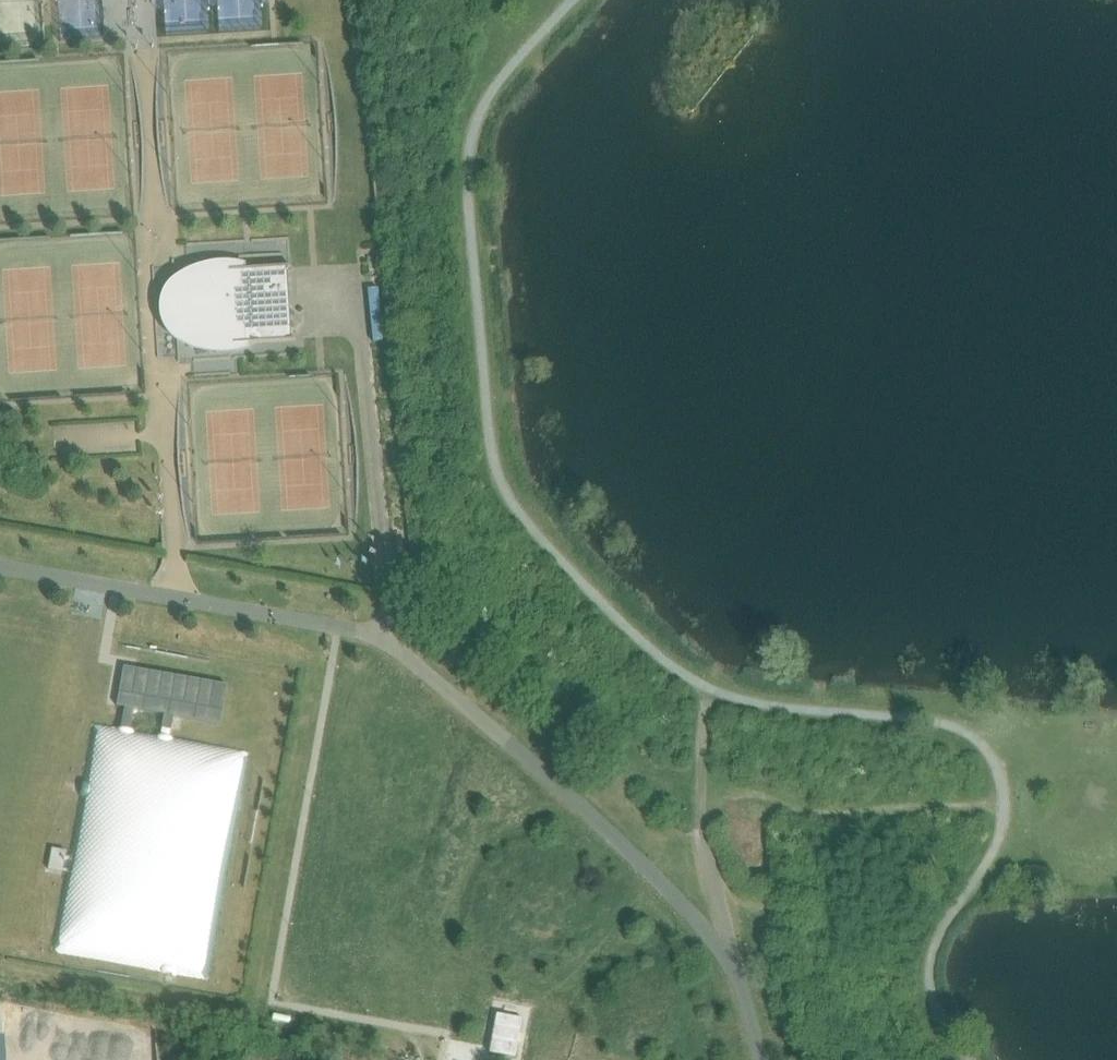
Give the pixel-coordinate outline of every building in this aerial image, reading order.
[(245,270),(188,274),(193,345),(250,342),(291,339),(287,268),(245,270)] [(81,793),(53,951),(162,971),(179,974),(208,979),(249,751),(170,737),(171,730),(174,716),(183,718),(220,724),(227,685),(135,669),(124,667),(117,706),(125,707),(121,728),(93,723),(83,784),(81,793)] [(725,822),(733,848),(763,840),(756,813),(725,822)] [(497,1014),(489,1054),(515,1059),(523,1019),(497,1014)]
